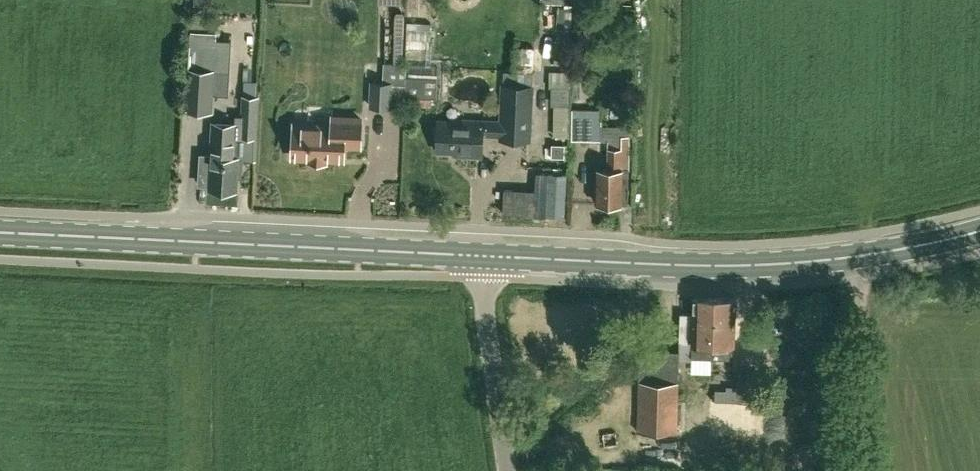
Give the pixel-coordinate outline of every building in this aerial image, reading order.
[(557,7),(557,26),(572,26),(572,7),(557,7)] [(597,7),(574,7),(574,26),(597,26),(597,7)] [(216,67),(218,42),(218,38),(187,36),(183,109),(214,111),(214,110),(215,95),(216,67)] [(438,66),(406,64),(405,104),(436,106),(438,66)] [(503,83),(505,83),(503,120),(456,118),(455,120),(440,119),(438,149),(453,149),(452,157),(463,157),(463,154),(483,155),(484,133),(502,134),(502,137),(531,139),(534,84),(533,84),(533,71),(504,70),(503,83)] [(570,136),(571,71),(550,70),(549,86),(551,86),(551,104),(554,104),(553,136),(570,136)] [(392,82),(371,81),(369,107),(391,108),(392,82)] [(257,137),(259,95),(241,95),(240,127),(240,137),(257,137)] [(602,139),(603,108),(573,108),(573,138),(602,139)] [(325,162),(325,158),(343,158),(344,144),(360,145),(362,119),(333,117),(332,126),(294,124),(293,156),(311,157),(311,161),(325,162)] [(215,125),(213,154),(200,154),(198,185),(211,185),(210,187),(237,189),(238,175),(243,176),(244,157),(257,157),(257,137),(240,137),(240,127),(237,126),(235,126),(215,125)] [(622,200),(629,200),(629,132),(607,133),(607,166),(597,166),(597,201),(622,201),(622,200)] [(715,355),(717,295),(694,295),(693,311),(681,311),(680,339),(693,339),(692,354),(715,355)] [(717,295),(715,355),(734,356),(734,341),(735,341),(736,296),(717,295)] [(637,430),(679,430),(680,350),(641,349),(640,379),(638,379),(637,430)]
